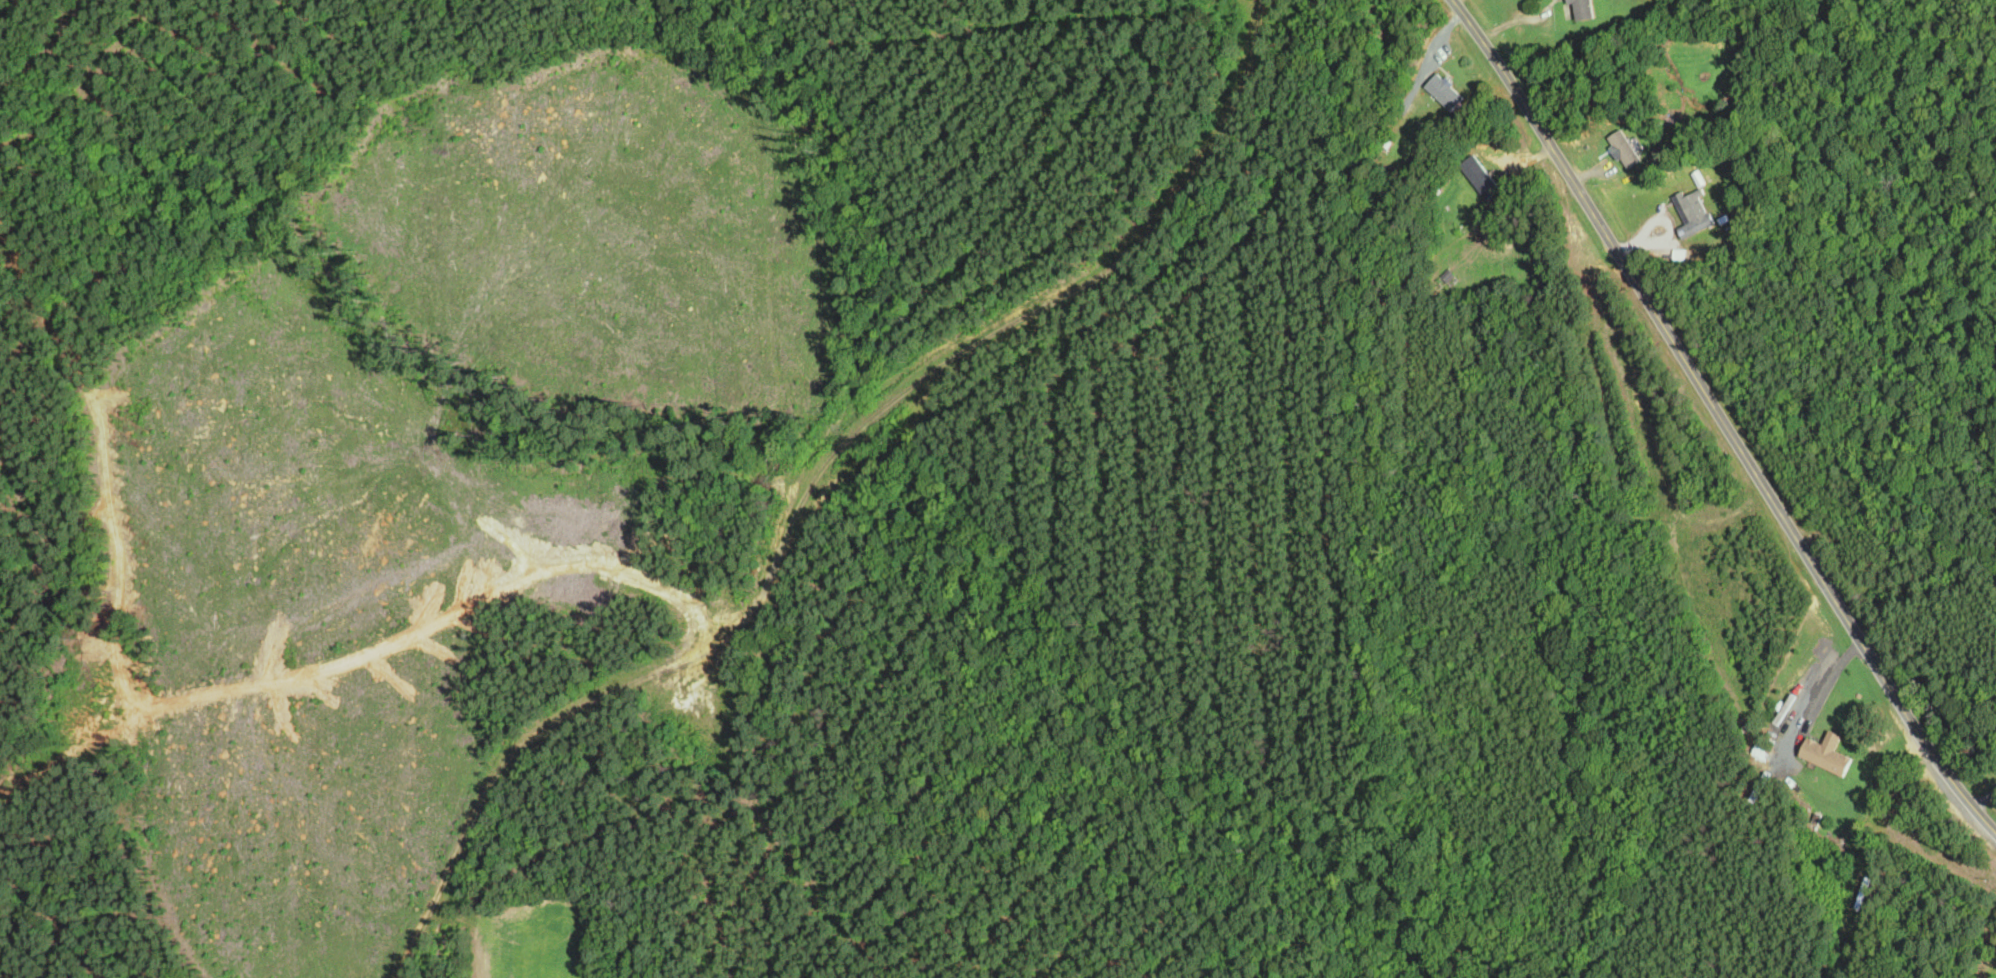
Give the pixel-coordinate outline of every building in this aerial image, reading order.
[(1594,0),(1574,0),(1576,22),(1596,19),(1594,0)] [(1466,100),(1440,74),(1427,87),(1454,112),(1466,100)] [(1609,139),(1626,171),(1642,162),(1625,130),(1609,139)] [(1503,191),(1476,155),(1462,165),(1489,201),(1503,191)] [(1716,227),(1702,191),(1687,198),(1685,193),(1676,197),(1688,227),(1681,229),(1685,239),(1716,227)] [(1442,291),(1457,278),(1451,271),(1436,285),(1442,291)] [(1802,758),(1847,778),(1855,759),(1810,740),(1802,758)]
